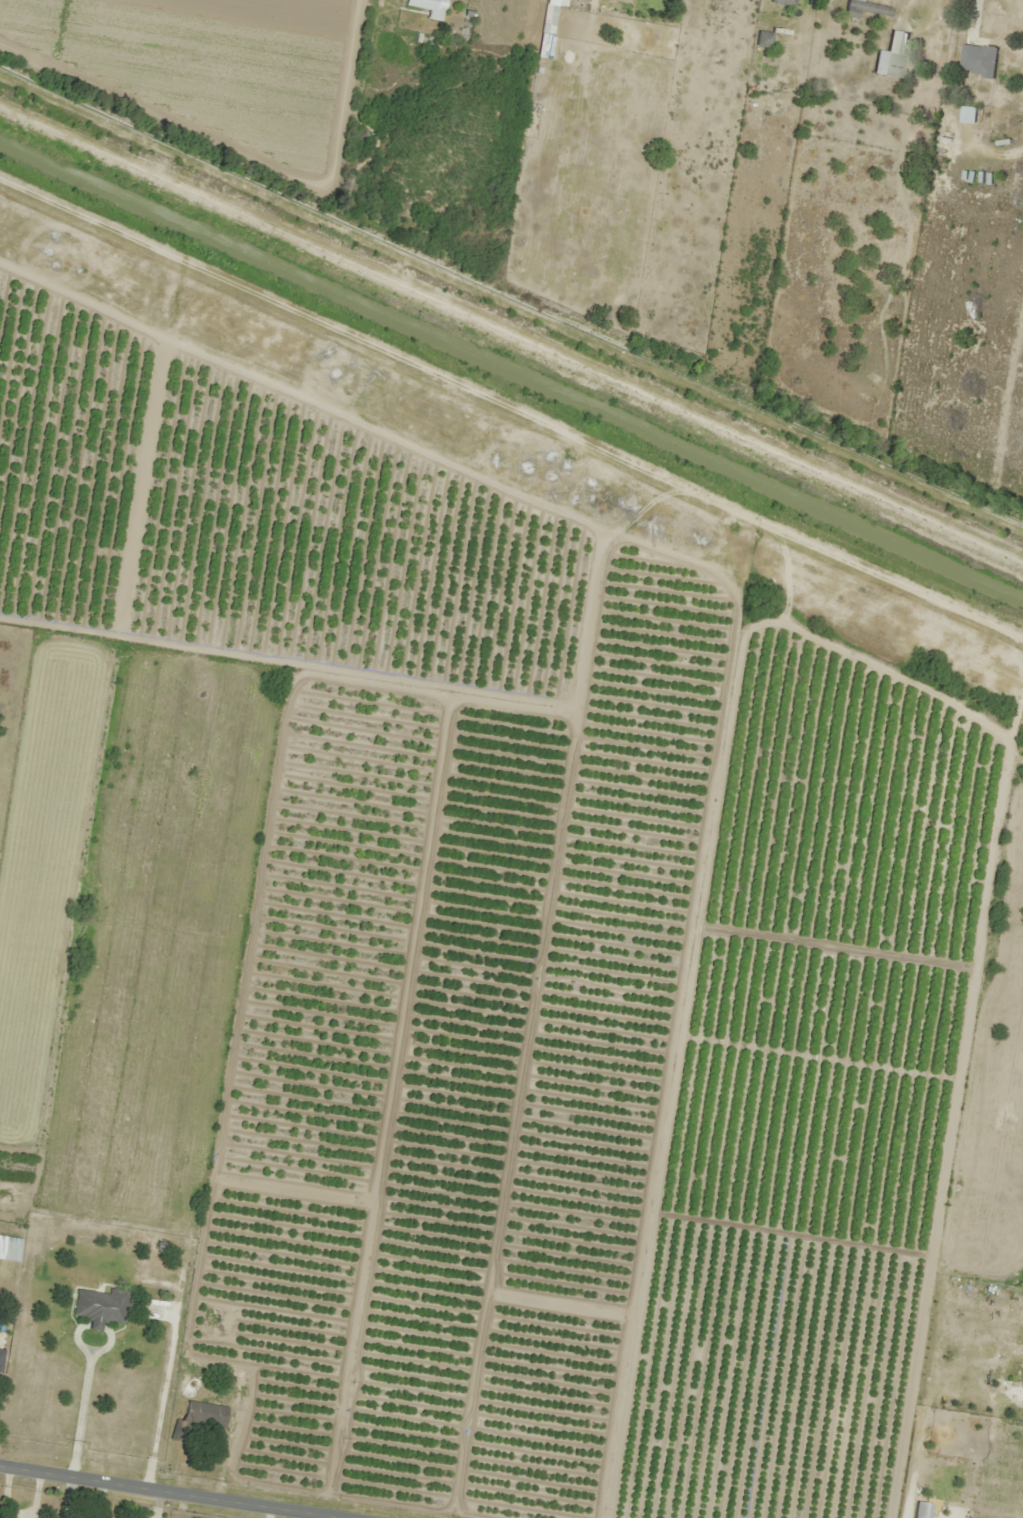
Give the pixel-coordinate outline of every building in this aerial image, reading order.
[(428,10),(426,18),(440,21),(444,0),(404,0),(403,5),(428,10)] [(544,25),(555,25),(555,5),(565,5),(565,0),(544,0),(544,25)] [(857,10),(888,16),(890,6),(861,0),(846,0),(843,16),(855,19),(857,10)] [(906,33),(889,30),(885,52),(876,51),(873,74),(899,78),(906,33)] [(768,47),(770,33),(756,32),(754,46),(768,47)] [(992,76),(995,46),(961,44),(959,73),(992,76)] [(15,1260),(15,1237),(0,1237),(0,1260),(15,1260)] [(76,1289),(71,1317),(88,1319),(86,1329),(98,1330),(99,1322),(121,1325),(127,1291),(108,1288),(107,1294),(76,1289)] [(223,1427),(226,1407),(208,1404),(209,1402),(186,1399),(182,1421),(223,1427)]
